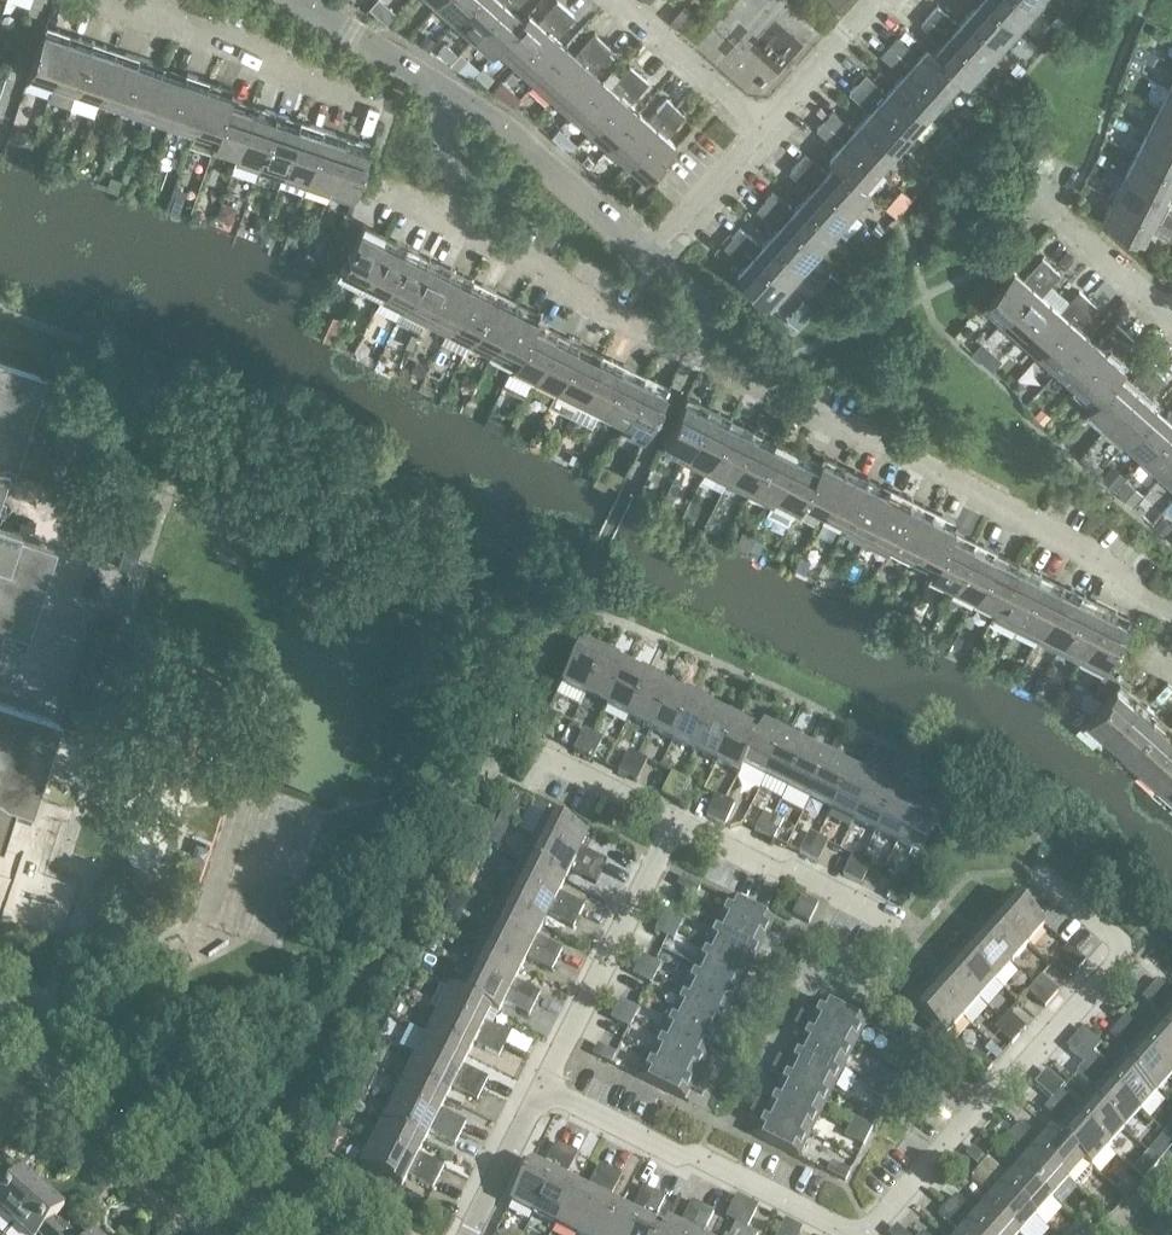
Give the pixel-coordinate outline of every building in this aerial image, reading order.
[(438,4),(457,20),(475,0),(441,0),(438,4)] [(457,20),(475,36),(508,0),(475,0),(457,20)] [(475,36),(493,53),(499,46),(530,12),(529,11),(523,17),(514,9),(522,0),(508,0),(475,36)] [(499,46),(518,63),(567,7),(560,0),(557,0),(539,20),(530,12),(499,46)] [(989,0),(971,0),(976,4),(967,14),(1001,44),(1018,26),(989,0)] [(1026,0),(989,0),(1018,26),(1034,7),(1026,0)] [(684,4),(670,20),(678,27),(679,27),(693,11),(684,4)] [(1001,44),(967,14),(959,23),(938,4),(930,13),(985,63),(1001,44)] [(567,7),(518,63),(536,79),(567,45),(558,36),(577,15),(567,7)] [(985,63),(930,13),(922,22),(943,41),(935,50),(929,45),(929,46),(962,76),(963,75),(969,80),(985,63)] [(70,32),(45,24),(28,75),(52,83),(70,32)] [(567,45),(536,79),(554,96),(605,40),(595,31),(575,52),(567,45)] [(93,40),(70,32),(52,83),(47,99),(71,107),(77,91),(76,91),(93,40)] [(962,76),(929,46),(921,55),(900,36),(891,45),(946,94),(962,76)] [(116,48),(93,40),(76,91),(77,91),(99,99),(116,48)] [(605,40),(554,96),(573,112),(604,78),(594,69),(613,47),(605,40)] [(441,51),(452,61),(458,55),(447,45),(441,51)] [(946,94),(891,45),(883,54),(905,73),(896,83),(930,113),(946,94)] [(140,56),(116,48),(99,99),(122,107),(140,56)] [(163,64),(140,56),(122,107),(146,115),(163,64)] [(186,72),(163,64),(146,115),(169,123),(186,72)] [(604,78),(573,112),(591,129),(641,72),(632,64),(613,86),(604,78)] [(475,75),(486,84),(494,75),(482,66),(475,75)] [(210,80),(186,72),(169,123),(192,130),(210,80)] [(641,72),(591,129),(610,145),(641,110),(631,102),(651,80),(641,72)] [(930,113),(896,83),(888,92),(867,72),(858,82),(913,131),(930,113)] [(232,87),(210,80),(192,130),(215,138),(212,146),(213,146),(231,94),(230,94),(232,87)] [(913,131),(858,82),(850,91),(872,110),(863,120),(897,149),(913,131)] [(1169,86),(1158,108),(1171,115),(1171,87),(1169,86)] [(987,97),(994,104),(1002,95),(995,88),(987,97)] [(254,102),(231,94),(213,146),(236,154),(254,102)] [(641,110),(610,145),(628,161),(678,105),(669,97),(650,118),(641,110)] [(531,101),(523,110),(534,118),(541,109),(531,101)] [(277,110),(254,102),(236,154),(260,162),(277,110)] [(678,105),(628,161),(647,178),(678,144),(668,135),(687,113),(678,105)] [(1158,108),(1147,130),(1171,142),(1171,115),(1158,108)] [(897,149),(863,120),(855,129),(833,109),(825,119),(880,168),(897,149)] [(301,118),(277,110),(260,162),(283,170),(301,118)] [(324,126),(301,118),(283,170),(306,178),(324,126)] [(880,168),(825,119),(817,128),(839,147),(830,157),(836,162),(864,187),(880,168)] [(347,134),(324,126),(306,178),(330,186),(347,134)] [(31,149),(36,134),(21,129),(17,144),(31,149)] [(558,129),(553,135),(558,139),(563,134),(558,129)] [(1147,130),(1136,152),(1171,170),(1171,142),(1147,130)] [(372,142),(347,134),(330,186),(354,194),(372,142)] [(78,162),(81,152),(75,150),(71,160),(78,162)] [(870,192),(864,187),(836,162),(828,170),(807,151),(798,161),(854,210),(870,192)] [(1136,152),(1125,174),(1166,194),(1171,182),(1171,170),(1136,152)] [(854,210),(798,161),(790,170),(812,189),(803,198),(837,229),(854,210)] [(136,176),(126,173),(123,182),(133,186),(136,176)] [(606,173),(601,178),(607,184),(612,178),(606,173)] [(1125,174),(1114,196),(1171,225),(1171,210),(1160,204),(1166,194),(1125,174)] [(117,194),(122,180),(111,177),(106,190),(117,194)] [(179,215),(188,191),(174,186),(166,210),(179,215)] [(837,229),(803,198),(795,207),(774,188),(766,198),(821,247),(837,229)] [(1114,196),(1102,219),(1143,239),(1150,226),(1171,238),(1171,225),(1114,196)] [(821,247),(766,198),(758,207),(779,226),(770,235),(805,265),(821,247)] [(232,221),(237,205),(222,200),(217,216),(232,221)] [(217,212),(220,206),(211,203),(208,209),(217,212)] [(263,233),(268,219),(257,216),(252,230),(263,233)] [(385,233),(362,222),(338,270),(361,281),(385,233)] [(805,265),(770,235),(762,244),(741,225),(733,235),(788,284),(805,265)] [(407,244),(385,233),(361,281),(383,293),(407,244)] [(788,284),(733,235),(725,243),(746,262),(737,272),(771,303),(788,284)] [(430,255),(407,244),(383,293),(405,304),(430,255)] [(331,264),(336,248),(329,246),(324,262),(331,264)] [(452,266),(430,255),(405,304),(428,315),(452,266)] [(1014,269),(984,303),(1003,320),(1052,264),(1043,256),(1024,278),(1014,269)] [(1052,264),(1003,320),(1021,336),(1051,302),(1041,293),(1061,271),(1052,264)] [(474,276),(452,266),(428,315),(450,326),(474,276)] [(496,287),(474,276),(450,326),(472,337),(496,287)] [(518,298),(496,287),(472,337),(494,348),(518,298)] [(1051,302),(1021,336),(1040,353),(1089,297),(1080,288),(1060,310),(1051,302)] [(1089,297),(1040,353),(1058,369),(1088,335),(1079,327),(1098,305),(1089,297)] [(540,309),(518,298),(494,348),(515,359),(536,318),(540,309)] [(330,343),(342,319),(331,314),(319,337),(330,343)] [(558,329),(536,318),(515,359),(512,366),(534,377),(558,329)] [(1088,335),(1058,369),(1077,386),(1126,329),(1116,321),(1097,343),(1088,335)] [(580,340),(558,329),(534,377),(556,388),(580,340)] [(1126,329),(1077,386),(1095,402),(1119,374),(1125,367),(1115,359),(1135,337),(1126,329)] [(578,399),(602,350),(580,340),(556,388),(549,402),(571,413),(578,399)] [(625,361),(602,350),(578,399),(601,410),(625,361)] [(990,353),(984,359),(993,367),(998,360),(990,353)] [(10,472),(41,376),(43,370),(0,357),(0,469),(10,472)] [(647,372),(625,361),(601,410),(623,421),(647,372)] [(1119,374),(1095,402),(1089,408),(1108,424),(1157,369),(1148,361),(1129,382),(1119,374)] [(422,377),(427,367),(416,362),(411,372),(422,377)] [(1157,369),(1108,424),(1127,441),(1157,407),(1147,399),(1166,378),(1157,369)] [(670,384),(647,372),(623,421),(646,433),(670,384)] [(1019,379),(1014,386),(1020,391),(1026,384),(1019,379)] [(710,404),(687,393),(663,442),(686,453),(710,404)] [(710,404),(686,453),(708,464),(732,415),(710,404)] [(1127,441),(1145,457),(1171,427),(1171,408),(1166,415),(1157,407),(1127,441)] [(504,438),(511,425),(490,414),(483,427),(504,438)] [(732,415),(708,464),(701,479),(722,490),(726,484),(754,426),(732,415)] [(754,426),(726,484),(748,495),(753,486),(752,486),(776,437),(754,426)] [(1145,457),(1164,474),(1171,464),(1171,427),(1145,457)] [(1071,430),(1064,438),(1071,444),(1078,436),(1071,430)] [(752,486),(753,486),(774,497),(799,449),(776,437),(752,486)] [(801,502),(822,460),(799,449),(774,497),(798,509),(801,502)] [(822,512),(847,463),(826,452),(822,460),(801,502),(822,512)] [(579,456),(573,453),(569,463),(574,465),(579,456)] [(847,463),(822,512),(844,523),(869,474),(847,463)] [(1164,474),(1171,481),(1171,464),(1164,474)] [(56,484),(70,489),(73,477),(59,473),(56,484)] [(869,474),(844,523),(867,534),(891,485),(869,474)] [(891,485),(867,534),(889,545),(913,496),(891,485)] [(913,496),(889,545),(911,556),(935,507),(913,496)] [(935,507),(911,556),(933,567),(954,526),(958,518),(935,507)] [(954,526),(933,567),(929,575),(951,586),(976,537),(954,526)] [(25,648),(33,624),(28,622),(54,544),(0,527),(0,640),(25,648)] [(748,552),(755,537),(743,531),(736,546),(748,552)] [(143,538),(129,533),(128,533),(116,566),(131,571),(143,538)] [(973,597),(998,548),(976,537),(951,586),(947,595),(969,606),(973,597)] [(764,542),(756,538),(750,549),(758,554),(764,542)] [(998,548),(973,597),(995,609),(1020,559),(998,548)] [(1020,559),(995,609),(1017,620),(1042,571),(1020,559)] [(1042,571),(1017,620),(1039,631),(1064,582),(1042,571)] [(1064,582),(1039,631),(1061,642),(1086,593),(1064,582)] [(1086,593),(1061,642),(1084,653),(1108,604),(1086,593)] [(1108,604),(1084,653),(1106,665),(1131,616),(1129,615),(1108,604)] [(579,651),(562,685),(585,697),(609,649),(599,644),(596,649),(595,652),(582,645),(579,651)] [(609,649),(585,697),(607,708),(627,668),(617,663),(619,660),(621,655),(609,649)] [(627,668),(607,708),(629,719),(653,672),(641,666),(639,670),(638,673),(627,668)] [(653,672),(629,719),(651,730),(671,690),(661,685),(663,682),(665,678),(653,672)] [(1106,672),(1097,691),(1106,696),(1120,679),(1106,672)] [(1139,696),(1120,679),(1106,696),(1084,720),(1103,737),(1139,696)] [(682,695),(671,690),(651,730),(673,741),(697,694),(685,688),(683,693),(682,695)] [(697,694),(673,741),(695,752),(715,712),(704,707),(706,704),(708,700),(697,694)] [(1139,696),(1103,737),(1121,754),(1158,713),(1139,696)] [(4,848),(15,814),(30,819),(38,796),(33,794),(58,717),(0,698),(0,847),(4,848)] [(726,717),(715,712),(695,752),(717,764),(741,716),(730,710),(727,715),(726,717)] [(538,732),(548,737),(558,716),(548,711),(538,732)] [(1121,754),(1139,770),(1171,733),(1171,725),(1158,713),(1121,754)] [(741,716),(717,764),(739,774),(744,766),(760,734),(749,729),(750,726),(753,722),(741,716)] [(764,727),(760,734),(744,766),(766,777),(789,731),(778,725),(776,730),(775,733),(764,727)] [(583,755),(594,734),(584,729),(573,750),(583,755)] [(789,731),(766,777),(788,788),(808,749),(797,744),(799,741),(801,737),(789,731)] [(1139,770),(1158,786),(1171,770),(1171,733),(1139,770)] [(583,755),(593,759),(603,739),(594,734),(583,755)] [(808,749),(788,788),(810,800),(834,753),(822,747),(820,751),(818,754),(808,749)] [(618,772),(637,782),(647,761),(638,756),(628,751),(618,772)] [(834,753),(810,800),(832,811),(852,772),(841,766),(842,763),(845,759),(834,753)] [(852,772),(832,811),(855,822),(878,775),(867,769),(865,774),(863,777),(852,772)] [(1158,786),(1171,799),(1171,770),(1158,786)] [(672,799),(682,778),(672,773),(661,794),(672,799)] [(878,775),(855,822),(877,833),(896,794),(885,788),(886,785),(889,780),(878,775)] [(672,799),(681,803),(692,783),(682,778),(672,799)] [(906,799),(896,794),(877,833),(899,844),(922,797),(910,791),(908,796),(906,799)] [(498,823),(509,828),(524,800),(513,794),(498,823)] [(715,821),(726,800),(715,795),(705,816),(715,821)] [(922,797),(899,844),(922,855),(941,816),(930,810),(931,807),(933,803),(922,797)] [(724,825),(728,818),(735,805),(726,800),(715,821),(724,825)] [(764,836),(775,815),(765,810),(755,831),(764,836)] [(774,840),(785,820),(785,819),(775,815),(764,836),(774,840)] [(547,818),(535,841),(602,874),(606,866),(607,864),(590,855),(585,852),(581,850),(587,838),(547,818)] [(498,850),(509,828),(498,823),(487,845),(498,850)] [(809,858),(819,837),(809,832),(798,853),(809,858)] [(809,858),(818,862),(828,842),(819,837),(809,858)] [(196,838),(191,852),(205,857),(210,843),(196,838)] [(602,874),(535,841),(524,863),(565,883),(571,872),(574,873),(580,877),(596,885),(597,883),(602,874)] [(853,881),(863,860),(852,854),(842,875),(853,881)] [(853,881),(861,885),(872,864),(863,860),(853,881)] [(565,883),(524,863),(513,885),(580,918),(584,910),(585,907),(568,899),(562,895),(559,894),(565,883)] [(682,876),(677,886),(683,889),(696,896),(701,886),(682,876)] [(898,877),(887,898),(898,903),(908,882),(898,877)] [(580,918),(513,885),(502,907),(543,927),(548,916),(551,917),(558,921),(572,928),(574,929),(580,918)] [(802,897),(793,916),(809,924),(819,905),(802,897)] [(1046,926),(1012,897),(1003,906),(1001,905),(997,901),(989,910),(1029,945),(1046,926)] [(775,923),(729,901),(718,924),(775,952),(780,941),(771,936),(769,935),(775,923)] [(543,927),(502,907),(491,929),(558,962),(563,952),(546,943),(540,940),(537,938),(543,927)] [(1029,945),(989,910),(980,920),(984,923),(986,925),(979,934),(1012,964),(1029,945)] [(659,922),(678,931),(684,922),(670,915),(664,912),(659,922)] [(659,922),(655,931),(669,938),(674,940),(678,931),(659,922)] [(775,952),(718,924),(707,946),(752,969),(758,958),(761,960),(769,964),(775,952)] [(558,962),(491,929),(480,951),(520,971),(526,960),(528,961),(535,965),(552,973),(553,971),(558,962)] [(1012,964),(979,934),(971,943),(969,941),(965,938),(957,947),(996,982),(1012,964)] [(752,969),(707,946),(696,968),(753,996),(759,985),(749,981),(747,979),(752,969)] [(996,982),(957,947),(949,956),(948,956),(953,960),(954,962),(946,971),(980,1000),(996,982)] [(1085,962),(1068,947),(1060,957),(1078,971),(1085,962)] [(520,971),(480,951),(469,973),(535,1006),(541,995),(524,987),(517,983),(515,982),(520,971)] [(637,966),(656,975),(661,966),(656,963),(642,956),(637,966)] [(637,966),(632,975),(651,985),(656,975),(637,966)] [(753,996),(696,968),(684,990),(730,1013),(736,1002),(738,1004),(747,1008),(753,996)] [(980,1000),(946,971),(939,979),(937,977),(933,974),(924,984),(963,1019),(980,1000)] [(535,1006),(469,973),(459,994),(451,990),(450,991),(491,1011),(499,1015),(504,1005),(507,1006),(513,1009),(529,1018),(535,1006)] [(1034,983),(1052,999),(1059,992),(1041,976),(1034,983)] [(1160,980),(1152,989),(1171,1007),(1171,991),(1160,980)] [(1027,992),(1045,1007),(1052,999),(1034,983),(1027,992)] [(963,1019),(924,984),(915,994),(919,997),(921,998),(913,1008),(934,1027),(946,1038),(963,1019)] [(1152,989),(1144,998),(1148,1001),(1158,1010),(1162,1014),(1166,1017),(1157,1027),(1171,1040),(1171,1007),(1152,989)] [(730,1013),(684,990),(673,1012),(731,1040),(736,1030),(727,1026),(724,1024),(730,1013)] [(491,1011),(450,991),(439,1013),(505,1046),(511,1035),(494,1027),(488,1024),(485,1022),(491,1011)] [(615,1010),(634,1019),(639,1010),(620,1000),(615,1010)] [(806,1009),(804,1008),(798,1019),(855,1047),(866,1024),(821,1002),(815,1014),(813,1013),(806,1009)] [(615,1010),(611,1019),(629,1029),(634,1019),(615,1010)] [(731,1040),(673,1012),(662,1034),(708,1057),(713,1046),(716,1048),(725,1052),(731,1040)] [(505,1046),(439,1013),(428,1035),(469,1055),(474,1044),(477,1046),(483,1049),(500,1057),(505,1046)] [(1002,1020),(1019,1036),(1023,1032),(1026,1028),(1009,1013),(1002,1020)] [(1157,1027),(1149,1036),(1145,1032),(1142,1029),(1127,1016),(1119,1026),(1171,1073),(1171,1040),(1157,1027)] [(855,1047),(798,1019),(793,1030),(802,1035),(804,1035),(798,1047),(844,1069),(855,1047)] [(995,1029),(1012,1044),(1019,1036),(1002,1020),(995,1029)] [(1119,1026),(1111,1035),(1124,1047),(1129,1051),(1132,1054),(1124,1064),(1158,1094),(1171,1079),(1171,1073),(1119,1026)] [(1086,1063),(1094,1053),(1102,1044),(1084,1028),(1068,1047),(1086,1063)] [(708,1057),(662,1034),(651,1056),(709,1084),(714,1074),(705,1069),(703,1068),(708,1057)] [(469,1055),(428,1035),(417,1057),(483,1090),(489,1079),(472,1071),(466,1068),(463,1066),(469,1055)] [(889,1048),(908,1057),(913,1047),(894,1037),(889,1048)] [(593,1054),(612,1064),(617,1054),(598,1044),(597,1045),(593,1054)] [(844,1069),(798,1047),(793,1057),(791,1056),(782,1052),(776,1063),(832,1092),(844,1069)] [(981,1071),(985,1074),(993,1066),(975,1050),(969,1058),(968,1059),(981,1071)] [(1158,1094),(1124,1064),(1116,1073),(1112,1069),(1108,1066),(1094,1053),(1086,1063),(1142,1113),(1150,1103),(1158,1094)] [(709,1084),(651,1056),(640,1078),(685,1101),(691,1089),(694,1091),(703,1095),(709,1084)] [(483,1090),(417,1057),(406,1079),(447,1099),(452,1088),(455,1090),(462,1094),(478,1101),(483,1090)] [(832,1092),(776,1063),(770,1074),(780,1079),(782,1080),(776,1091),(821,1114),(832,1092)] [(1142,1113),(1086,1063),(1078,1072),(1092,1084),(1096,1088),(1100,1091),(1091,1101),(1113,1120),(1125,1131),(1133,1122),(1142,1113)] [(371,1090),(378,1075),(367,1069),(359,1084),(371,1090)] [(1035,1085),(1053,1100),(1061,1090),(1065,1087),(1047,1071),(1046,1071),(1035,1084),(1035,1085)] [(867,1092),(886,1102),(895,1083),(876,1073),(871,1084),(867,1092)] [(447,1099),(406,1079),(395,1101),(461,1134),(467,1123),(465,1122),(448,1114),(443,1112),(441,1111),(447,1099)] [(1113,1120),(1091,1101),(1083,1110),(1080,1106),(1075,1102),(1061,1090),(1053,1100),(1076,1120),(1109,1150),(1125,1131),(1113,1120)] [(821,1114),(776,1091),(770,1103),(768,1102),(759,1097),(754,1107),(780,1120),(810,1136),(821,1114)] [(1109,1150),(1076,1120),(1053,1100),(1045,1108),(1057,1119),(1063,1124),(1067,1128),(1058,1138),(1086,1162),(1093,1168),(1109,1150)] [(461,1134),(395,1101),(384,1123),(424,1143),(430,1132),(434,1133),(439,1136),(456,1145),(457,1143),(461,1134)] [(810,1136),(780,1120),(754,1107),(748,1119),(757,1123),(759,1124),(753,1136),(799,1159),(810,1136)] [(863,1146),(873,1127),(854,1117),(849,1126),(844,1137),(863,1146)] [(1086,1162),(1058,1138),(1052,1132),(1044,1141),(1040,1137),(1036,1134),(1022,1121),(1013,1131),(1069,1181),(1086,1162)] [(424,1143),(384,1123),(373,1145),(439,1178),(445,1167),(428,1159),(421,1155),(419,1154),(424,1143)] [(1005,1131),(999,1125),(992,1133),(999,1138),(1005,1131)] [(1069,1181),(1013,1131),(1005,1141),(1018,1152),(1023,1157),(1027,1160),(1019,1169),(1053,1199),(1069,1181)] [(1171,1148),(1171,1141),(1166,1136),(1151,1153),(1160,1161),(1163,1158),(1171,1148)] [(439,1178),(373,1145),(362,1168),(402,1188),(408,1176),(410,1177),(417,1181),(433,1189),(439,1178)] [(544,1170),(531,1164),(511,1204),(534,1216),(567,1150),(557,1145),(555,1147),(549,1160),(545,1167),(544,1170)] [(567,1150),(534,1216),(556,1227),(576,1186),(565,1181),(567,1178),(571,1171),(576,1161),(578,1156),(567,1150)] [(1053,1199),(1019,1169),(1011,1177),(1008,1174),(1002,1170),(989,1158),(981,1168),(1037,1218),(1053,1199)] [(846,1182),(851,1172),(831,1162),(826,1172),(846,1182)] [(576,1186),(556,1227),(571,1234),(580,1234),(611,1172),(601,1167),(593,1182),(589,1189),(587,1192),(576,1186)] [(981,1168),(973,1176),(987,1189),(991,1193),(995,1196),(986,1206),(1019,1234),(1021,1234),(1037,1218),(981,1168)] [(0,1171),(0,1214),(13,1226),(44,1191),(22,1172),(13,1182),(0,1171)] [(580,1234),(607,1234),(620,1209),(609,1203),(610,1201),(614,1195),(622,1178),(611,1172),(580,1234)] [(1122,1185),(1113,1177),(1108,1184),(1116,1191),(1122,1185)] [(620,1209),(607,1234),(635,1234),(655,1195),(644,1190),(642,1193),(636,1205),(633,1212),(632,1215),(620,1209)] [(70,1233),(56,1220),(65,1210),(44,1191),(13,1226),(24,1234),(69,1234),(70,1233)] [(635,1234),(663,1234),(665,1232),(653,1226),(655,1222),(658,1215),(666,1201),(655,1195),(635,1234)] [(986,1206),(978,1215),(974,1211),(970,1208),(956,1195),(948,1205),(982,1234),(1019,1234),(986,1206)] [(737,1226),(748,1231),(758,1210),(737,1199),(725,1222),(736,1227),(737,1226)] [(665,1232),(663,1234),(690,1234),(703,1209),(693,1204),(685,1219),(681,1226),(680,1230),(669,1224),(665,1232)] [(948,1205),(940,1213),(953,1224),(959,1230),(962,1233),(960,1234),(982,1234),(948,1205)] [(690,1234),(705,1234),(708,1229),(715,1215),(703,1209),(690,1234)] [(1103,1215),(1099,1220),(1105,1225),(1109,1220),(1103,1215)] [(803,1232),(785,1224),(779,1234),(802,1234),(803,1232)] [(748,1231),(737,1226),(736,1227),(732,1234),(746,1234),(748,1231)] [(898,1227),(891,1234),(907,1234),(898,1227)]
